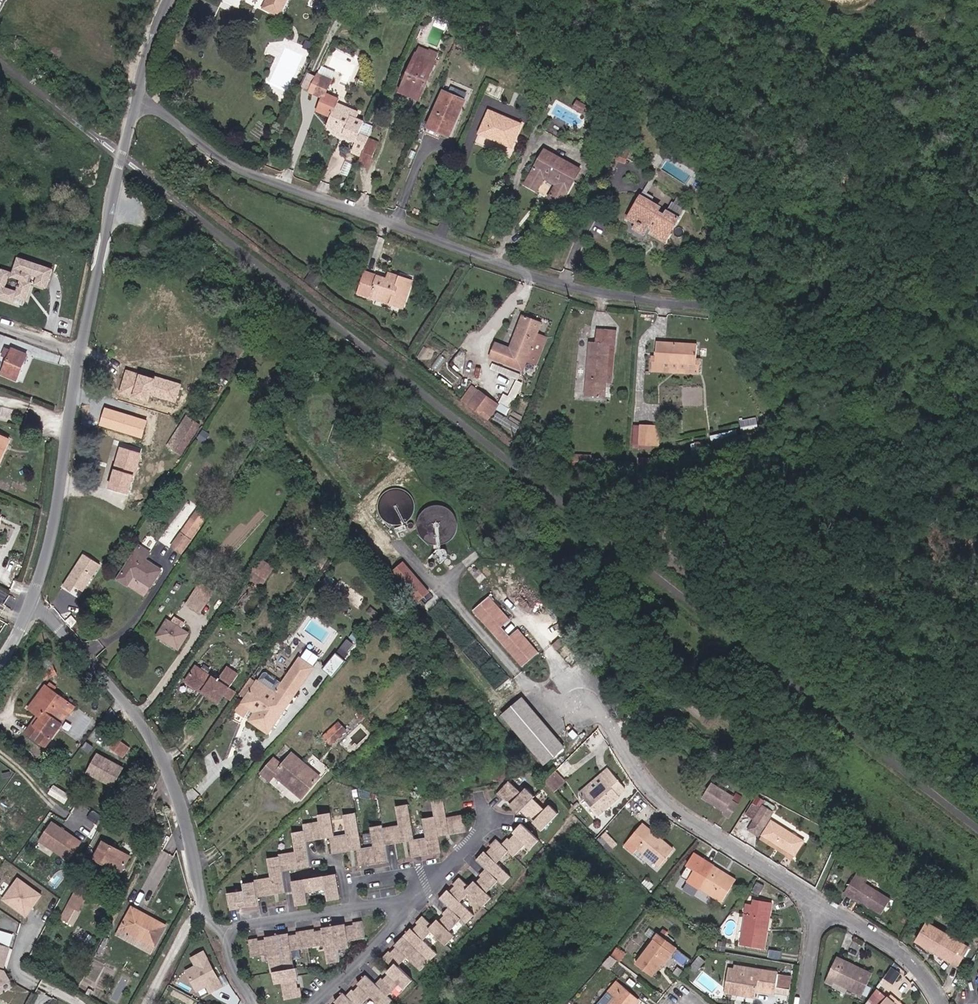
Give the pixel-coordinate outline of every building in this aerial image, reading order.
[(10,0),(0,0),(0,15),(1,16),(10,0)] [(275,2),(271,11),(284,17),(291,0),(269,0),(275,2)] [(413,19),(416,12),(405,8),(402,15),(413,19)] [(423,45),(420,53),(438,61),(441,52),(423,45)] [(424,97),(438,61),(420,53),(405,89),(424,97)] [(320,71),(333,77),(336,71),(323,65),(320,71)] [(335,79),(321,74),(319,78),(333,84),(335,79)] [(312,75),(306,89),(314,92),(319,78),(312,75)] [(353,151),(364,156),(366,152),(372,137),(377,125),(359,118),(362,112),(341,103),(343,99),(329,93),(333,84),(319,78),(314,92),(327,98),(322,110),(336,116),(343,119),(338,130),(350,135),(349,137),(357,141),(353,151)] [(449,88),(434,122),(446,128),(453,131),(469,96),(449,88)] [(492,108),(482,131),(489,134),(499,112),(492,108)] [(499,133),(516,140),(524,122),(499,112),(489,134),(497,137),(499,133)] [(338,130),(343,119),(336,116),(331,127),(338,130)] [(446,128),(434,122),(431,128),(444,134),(446,128)] [(516,140),(499,133),(497,137),(514,145),(516,140)] [(366,152),(376,156),(382,141),(372,137),(366,152)] [(625,161),(633,148),(626,143),(618,156),(625,161)] [(549,147),(528,181),(541,190),(549,178),(561,185),(554,197),(564,203),(577,180),(569,175),(576,164),(549,147)] [(371,166),(376,156),(366,152),(364,156),(362,161),(371,166)] [(576,164),(569,175),(577,180),(584,169),(576,164)] [(643,196),(638,203),(648,208),(652,202),(643,196)] [(655,213),(648,208),(638,203),(626,222),(636,228),(644,233),(662,247),(682,214),(670,207),(661,223),(653,219),(655,213)] [(632,234),(640,239),(644,233),(636,228),(632,234)] [(0,279),(0,284),(6,286),(2,298),(14,302),(17,294),(28,297),(34,283),(39,265),(20,259),(14,274),(3,270),(0,279)] [(40,265),(38,285),(47,288),(54,270),(40,265)] [(384,275),(382,282),(360,274),(356,287),(367,290),(364,300),(386,306),(389,297),(400,300),(405,282),(384,275)] [(28,297),(17,294),(14,302),(25,305),(28,297)] [(532,366),(542,339),(533,336),(537,324),(518,317),(506,351),(492,346),(487,360),(520,372),(523,363),(532,366)] [(593,332),(592,343),(583,343),(583,391),(604,392),(605,383),(605,344),(611,344),(611,332),(593,332)] [(654,343),(654,359),(649,359),(651,375),(665,376),(665,373),(666,364),(678,365),(677,374),(677,376),(696,378),(700,363),(695,363),(696,346),(654,343)] [(4,374),(19,380),(27,354),(12,349),(11,352),(9,357),(4,374)] [(666,364),(665,373),(677,374),(678,365),(666,364)] [(154,378),(124,369),(117,393),(149,402),(151,397),(175,404),(182,383),(155,375),(154,378)] [(465,404),(470,407),(477,398),(472,394),(465,404)] [(470,407),(483,418),(493,406),(479,396),(477,398),(470,407)] [(497,409),(493,406),(483,418),(487,421),(497,409)] [(146,420),(104,407),(98,425),(140,438),(146,420)] [(516,431),(520,423),(498,412),(494,419),(516,431)] [(201,426),(185,415),(166,446),(182,456),(201,426)] [(759,430),(756,416),(741,419),(743,433),(759,430)] [(646,447),(647,429),(637,428),(635,446),(646,447)] [(11,441),(0,436),(0,469),(11,441)] [(132,493),(147,455),(127,447),(112,486),(132,493)] [(647,475),(647,463),(630,462),(629,473),(647,475)] [(198,507),(191,518),(198,523),(205,511),(198,507)] [(191,518),(180,532),(189,538),(199,524),(198,523),(191,518)] [(180,551),(189,538),(180,532),(172,545),(180,551)] [(339,543),(344,536),(340,533),(335,540),(339,543)] [(146,560),(151,553),(141,547),(120,580),(129,586),(134,578),(151,589),(163,571),(146,560)] [(87,590),(104,564),(88,553),(67,585),(74,590),(78,584),(87,590)] [(273,568),(259,559),(249,576),(257,580),(254,585),(260,588),(273,568)] [(426,589),(402,560),(391,569),(415,598),(426,589)] [(204,605),(191,597),(186,604),(199,613),(204,605)] [(509,622),(490,598),(472,613),(492,636),(509,622)] [(188,635),(168,622),(158,637),(178,650),(188,635)] [(539,657),(517,631),(500,646),(522,672),(539,657)] [(333,674),(357,645),(348,638),(324,667),(333,674)] [(564,645),(560,640),(553,646),(558,651),(564,645)] [(303,655),(314,663),(319,657),(308,648),(303,655)] [(258,683),(246,701),(256,709),(253,713),(249,719),(267,731),(312,665),(298,655),(273,693),(258,683)] [(55,666),(50,660),(41,668),(46,674),(55,666)] [(227,671),(219,684),(213,680),(195,671),(187,685),(219,705),(224,698),(228,690),(237,677),(227,671)] [(61,686),(55,681),(51,686),(57,690),(61,686)] [(45,745),(63,721),(60,719),(54,714),(60,706),(66,711),(69,714),(76,705),(57,690),(51,686),(49,684),(43,691),(45,693),(33,708),(39,713),(42,715),(28,732),(45,745)] [(228,690),(224,698),(230,702),(234,694),(228,690)] [(33,708),(45,693),(43,691),(31,706),(33,708)] [(564,749),(522,700),(502,717),(544,766),(564,749)] [(253,713),(256,709),(246,701),(243,706),(253,713)] [(66,711),(60,706),(54,714),(60,719),(66,711)] [(28,732),(42,715),(39,713),(25,730),(28,732)] [(328,744),(343,731),(336,722),(321,736),(328,744)] [(124,753),(130,744),(116,736),(110,745),(124,753)] [(318,774),(293,751),(281,764),(275,759),(264,771),(272,779),(277,773),(301,795),(318,774)] [(115,786),(125,767),(99,753),(89,772),(115,786)] [(617,796),(623,790),(603,772),(598,778),(604,783),(584,804),(599,818),(620,798),(617,796)] [(552,794),(564,782),(555,773),(544,784),(552,794)] [(578,798),(584,804),(604,783),(598,778),(578,798)] [(731,795),(733,792),(713,779),(705,791),(725,805),(731,795)] [(556,814),(547,805),(543,810),(531,799),(533,797),(524,788),(519,793),(507,781),(495,794),(502,800),(503,798),(512,807),(510,809),(516,814),(519,811),(525,817),(527,815),(536,824),(534,826),(540,831),(556,814)] [(725,805),(730,811),(737,798),(731,795),(725,805)] [(512,807),(503,798),(502,800),(510,809),(512,807)] [(759,798),(756,803),(766,809),(769,804),(759,798)] [(412,841),(406,805),(394,807),(397,826),(380,829),(380,827),(368,829),(371,847),(359,850),(353,814),(341,816),(344,835),(332,837),(328,815),(316,817),(318,823),(301,826),(302,833),(290,834),(294,853),(277,856),(277,858),(266,860),(269,879),(252,882),(252,884),(241,886),(242,892),(225,895),(228,912),(237,911),(237,908),(249,906),(249,909),(257,907),(256,899),(264,898),(263,895),(276,893),(276,895),(284,894),(280,873),(289,872),(288,869),(300,867),(301,870),(309,868),(304,843),(313,841),(312,839),(324,837),(325,839),(328,839),(331,855),(340,854),(339,851),(351,849),(352,852),(355,851),(358,867),(366,866),(366,863),(378,861),(379,864),(386,862),(384,846),(392,844),(391,842),(404,840),(404,842),(407,842),(410,858),(419,857),(419,854),(431,852),(431,855),(439,853),(436,837),(443,836),(443,833),(455,831),(456,834),(464,832),(461,815),(444,818),(441,799),(429,801),(432,818),(421,820),(424,838),(412,841)] [(757,823),(766,809),(756,803),(748,817),(757,823)] [(98,825),(103,819),(96,815),(92,821),(98,825)] [(536,824),(527,815),(525,817),(534,826),(536,824)] [(768,816),(759,831),(791,852),(800,837),(768,816)] [(79,843),(51,823),(38,841),(66,862),(79,843)] [(422,941),(430,932),(445,946),(453,937),(448,933),(460,920),(464,924),(472,916),(458,902),(467,893),(481,907),(489,898),(485,894),(496,882),(500,886),(508,877),(495,864),(506,852),(512,857),(523,844),(528,849),(536,840),(519,824),(514,830),(516,831),(507,840),(505,839),(500,845),(494,839),(488,846),(490,848),(481,857),(479,855),(474,861),(484,870),(478,876),(480,878),(471,887),(469,885),(467,887),(457,878),(451,885),(453,886),(445,895),(443,894),(437,899),(447,909),(441,915),(443,917),(435,925),(433,924),(431,926),(421,917),(415,924),(416,925),(408,934),(406,932),(396,944),(397,945),(389,954),(387,953),(381,959),(391,968),(389,971),(390,972),(382,981),(380,980),(374,986),(365,976),(359,982),(361,984),(353,993),(351,991),(345,997),(342,994),(336,1000),(338,1002),(336,1003),(363,1003),(369,997),(376,1003),(389,1003),(391,1002),(387,998),(398,985),(403,990),(411,981),(397,967),(405,958),(419,971),(435,954),(422,941)] [(661,869),(676,852),(645,826),(626,848),(635,856),(640,851),(661,869)] [(507,840),(516,831),(514,830),(505,839),(507,840)] [(759,831),(756,835),(789,855),(791,852),(759,831)] [(131,857),(106,841),(94,858),(104,864),(106,860),(123,871),(131,857)] [(481,857),(490,848),(488,846),(479,855),(481,857)] [(700,855),(683,877),(692,883),(701,890),(723,907),(740,884),(700,855)] [(123,871),(106,860),(104,864),(120,876),(123,871)] [(334,875),(290,883),(295,908),(307,906),(305,898),(325,894),(327,902),(339,900),(334,875)] [(889,900),(862,884),(863,881),(855,875),(844,892),(858,902),(879,916),(889,900)] [(42,894),(18,876),(1,899),(26,917),(42,894)] [(471,887),(480,878),(478,876),(469,885),(471,887)] [(701,890),(692,883),(686,891),(696,898),(701,890)] [(445,895),(453,886),(451,885),(443,894),(445,895)] [(78,886),(69,903),(74,906),(76,908),(86,891),(78,886)] [(842,895),(856,905),(858,902),(844,892),(842,895)] [(66,920),(74,906),(69,903),(61,917),(66,920)] [(133,906),(122,928),(156,946),(166,925),(154,918),(152,921),(141,915),(143,912),(133,906)] [(771,910),(755,908),(752,922),(748,922),(741,953),(763,959),(768,940),(764,940),(767,924),(769,925),(771,910)] [(767,924),(764,940),(768,940),(776,911),(771,910),(769,925),(767,924)] [(141,915),(152,921),(154,918),(143,912),(141,915)] [(435,925),(443,917),(441,915),(433,924),(435,925)] [(250,959),(267,956),(270,975),(272,975),(274,986),(280,985),(283,1002),(300,999),(298,990),(296,990),(294,978),(296,978),(295,970),(293,970),(290,952),(324,946),(327,965),(339,963),(337,951),(348,949),(347,942),(364,939),(361,922),(352,924),(352,926),(340,929),(339,926),(324,929),(325,931),(313,933),(312,931),(295,934),(295,936),(283,938),(283,936),(268,938),(269,941),(257,943),(256,940),(247,942),(250,959)] [(928,923),(916,942),(929,950),(932,947),(947,957),(957,942),(928,923)] [(408,934),(416,925),(415,924),(406,932),(408,934)] [(152,953),(156,946),(122,928),(118,934),(152,953)] [(10,949),(13,941),(11,937),(0,934),(0,946),(10,949)] [(673,951),(657,939),(653,943),(669,956),(673,951)] [(4,971),(16,942),(13,941),(10,949),(1,970),(4,971)] [(968,948),(957,942),(947,957),(958,964),(968,948)] [(650,980),(669,956),(653,943),(633,966),(650,980)] [(389,954),(397,945),(396,944),(387,953),(389,954)] [(5,981),(4,971),(1,970),(10,949),(0,946),(0,984),(5,981)] [(621,960),(626,952),(617,947),(612,955),(621,960)] [(220,979),(214,967),(216,966),(209,950),(196,956),(200,964),(190,969),(200,989),(210,984),(214,992),(226,986),(222,978),(220,979)] [(872,975),(836,959),(825,983),(832,986),(835,982),(862,996),(872,975)] [(222,978),(216,966),(214,967),(220,979),(222,978)] [(382,981),(390,972),(389,971),(380,980),(382,981)] [(773,995),(775,982),(775,980),(756,976),(755,981),(723,976),(720,1001),(734,1003),(735,997),(753,999),(773,1001),(773,995)] [(353,993),(361,984),(359,982),(351,991),(353,993)] [(775,982),(773,995),(787,996),(788,984),(775,982)] [(620,987),(608,998),(614,1003),(612,1003),(637,1003),(620,987)] [(896,1003),(904,1003),(895,996),(891,1000),(896,1003)]
